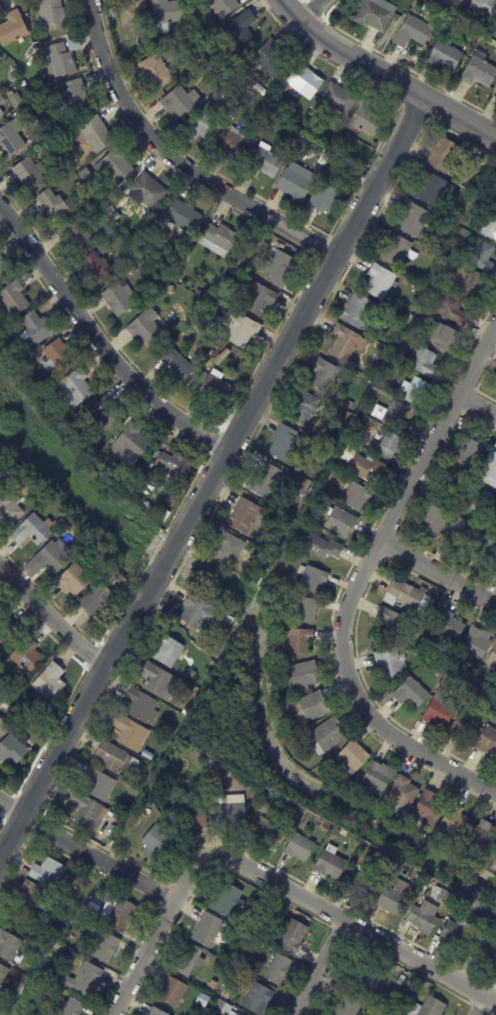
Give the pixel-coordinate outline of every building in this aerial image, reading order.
[(41,10),(40,0),(62,0),(62,9),(64,8),(65,18),(66,29),(47,31),(46,25),(42,26),(42,17),(40,17),(40,10),(41,10)] [(131,3),(131,0),(146,0),(148,24),(143,24),(144,30),(138,31),(138,26),(122,27),(120,5),(128,4),(131,3)] [(157,34),(151,0),(168,0),(168,2),(182,0),(185,21),(167,24),(168,32),(157,34)] [(210,2),(209,0),(237,0),(241,7),(225,18),(221,12),(217,15),(209,2),(210,2)] [(355,22),(367,0),(371,0),(384,0),(393,5),(390,10),(396,13),(385,34),(382,32),(370,26),(368,29),(355,22)] [(469,8),(474,0),(495,0),(495,22),(492,20),(488,28),(474,20),(478,13),(469,8)] [(3,47),(0,41),(0,26),(9,22),(5,15),(18,9),(30,34),(23,38),(3,47)] [(251,10),(258,20),(248,28),(257,41),(243,51),(226,28),(250,9),(251,10)] [(425,46),(411,39),(406,49),(393,42),(409,14),(435,28),(425,46)] [(196,27),(200,34),(194,38),(190,31),(196,27)] [(275,41),(281,48),(279,50),(290,63),(273,78),(253,56),(268,43),(267,42),(272,38),(275,41)] [(67,42),(79,39),(81,49),(70,52),(67,42)] [(441,41),(465,54),(455,73),(443,66),(440,70),(427,62),(439,40),(441,41)] [(73,52),(78,72),(56,78),(56,77),(50,78),(43,50),(49,48),(49,47),(64,43),(67,53),(73,52)] [(160,57),(174,81),(153,92),(138,65),(158,53),(160,57)] [(483,61),(495,68),(495,79),(490,89),(478,82),(475,88),(460,81),(474,56),(483,61)] [(207,72),(203,67),(209,63),(213,69),(208,73),(207,72)] [(301,63),(325,81),(311,100),(304,95),(298,103),(282,91),(288,83),(287,82),(300,63),(301,63)] [(229,82),(225,78),(230,73),(235,77),(229,82)] [(82,79),(91,111),(63,119),(56,93),(61,91),(59,85),(81,78),(82,79)] [(343,88),(360,98),(349,117),(321,101),(331,82),(343,88)] [(185,93),(187,95),(193,90),(203,102),(180,121),(172,112),(169,114),(159,103),(179,86),(185,93)] [(374,106),(375,107),(373,111),(386,118),(374,138),(360,129),(357,135),(346,128),(363,100),(374,106)] [(225,127),(211,144),(199,134),(196,139),(184,129),(207,102),(219,113),(214,118),(225,127)] [(98,115),(116,140),(96,154),(88,142),(82,146),(72,133),(98,115)] [(27,118),(31,123),(26,126),(22,121),(27,118)] [(72,124),(65,128),(62,122),(69,118),(72,124)] [(3,142),(0,144),(0,130),(16,119),(23,130),(18,133),(27,146),(13,156),(3,142)] [(309,123),(314,126),(310,132),(305,129),(309,123)] [(227,160),(217,154),(233,127),(247,135),(244,140),(253,145),(243,162),(232,156),(229,161),(227,160)] [(27,142),(32,139),(31,138),(34,136),(33,135),(36,133),(37,134),(38,133),(42,138),(36,143),(37,144),(31,148),(27,142)] [(427,162),(441,136),(462,147),(447,174),(427,162)] [(44,143),(50,139),(54,146),(48,150),(44,143)] [(285,161),(275,180),(261,172),(258,178),(245,171),(259,147),(260,147),(263,143),(272,148),(270,153),(285,161)] [(119,147),(128,156),(124,159),(135,170),(119,185),(108,173),(104,177),(95,167),(119,146),(119,147)] [(341,147),(347,150),(345,155),(339,151),(341,147)] [(326,152),(331,155),(328,160),(323,158),(326,152)] [(354,154),(361,158),(358,162),(351,159),(354,154)] [(34,164),(35,166),(40,162),(46,171),(42,174),(46,180),(29,193),(12,170),(29,157),(34,164)] [(286,193),(276,188),(287,168),(288,168),(292,162),(314,174),(314,175),(317,176),(303,202),(286,193)] [(417,197),(423,185),(419,183),(426,170),(456,185),(449,198),(443,195),(436,208),(417,197)] [(145,173),(169,193),(154,211),(130,190),(145,172),(145,173)] [(328,214),(324,212),(323,214),(308,205),(322,181),(343,194),(341,197),(345,200),(337,215),(332,212),(330,215),(328,214)] [(51,225),(40,209),(43,207),(37,198),(50,188),(56,198),(60,195),(71,211),(51,225)] [(179,200),(202,213),(191,234),(184,230),(181,235),(167,228),(172,218),(167,216),(176,199),(179,200)] [(402,211),(408,200),(432,213),(417,239),(397,228),(405,215),(401,213),(402,211)] [(93,201),(97,205),(92,209),(89,204),(93,201)] [(102,206),(107,201),(110,204),(105,210),(102,206)] [(136,212),(139,209),(144,214),(139,219),(134,214),(136,212)] [(453,215),(457,209),(461,212),(457,218),(453,215)] [(492,211),(495,213),(495,241),(480,232),(492,211)] [(63,241),(57,233),(82,214),(90,224),(85,227),(95,241),(77,254),(67,240),(64,243),(63,241)] [(219,229),(222,225),(241,235),(231,254),(213,245),(210,250),(199,244),(209,224),(219,229)] [(450,232),(444,228),(447,224),(453,227),(450,232)] [(411,250),(401,269),(380,258),(386,246),(383,244),(389,231),(414,244),(411,250)] [(133,234),(138,240),(131,247),(125,241),(127,239),(125,236),(129,233),(132,236),(133,234)] [(489,261),(495,264),(495,269),(493,275),(468,262),(470,257),(465,254),(469,246),(475,249),(480,239),(495,247),(489,261)] [(289,280),(284,290),(266,281),(269,275),(260,270),(265,261),(270,264),(273,259),(274,259),(278,250),(299,262),(289,280)] [(454,250),(462,254),(460,258),(451,254),(454,250)] [(104,258),(116,274),(97,289),(85,272),(88,270),(81,262),(95,252),(101,260),(104,258)] [(14,275),(0,284),(0,255),(4,260),(14,275)] [(458,260),(456,266),(448,262),(450,256),(458,260)] [(258,265),(253,273),(243,266),(247,259),(258,265)] [(369,273),(375,263),(397,276),(383,301),(364,290),(372,277),(368,275),(369,273)] [(121,269),(126,264),(129,268),(123,272),(121,269)] [(130,276),(127,271),(133,266),(137,272),(130,276)] [(480,296),(478,301),(461,292),(473,269),(490,279),(480,296)] [(225,276),(232,280),(228,287),(221,283),(225,276)] [(264,286),(280,296),(273,308),(268,305),(261,318),(242,307),(250,294),(242,290),(249,278),(264,286)] [(13,319),(0,301),(0,292),(18,280),(25,290),(21,293),(31,306),(13,319)] [(119,283),(123,289),(128,285),(135,295),(131,299),(136,305),(118,318),(101,295),(119,283)] [(204,293),(210,297),(207,302),(201,298),(201,297),(195,294),(197,290),(203,293),(204,293)] [(464,302),(460,309),(471,315),(465,326),(436,311),(447,290),(465,300),(464,302)] [(350,302),(355,291),(376,302),(367,318),(373,320),(368,329),(362,326),(361,330),(340,318),(341,316),(342,316),(348,306),(347,306),(350,302)] [(157,317),(152,322),(162,334),(147,348),(136,336),(133,339),(124,329),(148,307),(157,317)] [(262,328),(255,342),(251,340),(245,351),(226,340),(231,329),(223,325),(231,309),(263,327),(262,328)] [(34,311),(41,320),(44,318),(56,334),(36,347),(25,331),(28,329),(21,320),(34,311)] [(411,314),(418,318),(415,325),(407,321),(411,314)] [(361,348),(360,351),(355,349),(348,363),(330,353),(337,338),(331,335),(338,323),(366,339),(361,348)] [(461,333),(450,354),(434,346),(436,343),(430,340),(438,324),(446,327),(447,325),(461,332),(461,333)] [(204,334),(209,338),(206,342),(201,338),(204,334)] [(61,340),(76,362),(58,375),(42,352),(60,339),(61,340)] [(442,368),(436,381),(406,365),(417,345),(438,356),(434,364),(442,368)] [(196,370),(182,386),(166,371),(170,368),(162,360),(173,348),(196,370)] [(218,366),(212,361),(217,355),(219,356),(226,349),(230,352),(218,366)] [(19,356),(26,351),(28,354),(21,359),(19,356)] [(314,375),(315,371),(312,370),(320,356),(349,372),(343,383),(337,379),(329,393),(310,382),(314,375)] [(22,365),(31,359),(35,366),(26,371),(22,365)] [(377,373),(372,371),(375,365),(380,367),(377,373)] [(81,369),(89,379),(85,381),(95,395),(72,411),(55,387),(81,368),(81,369)] [(220,373),(224,376),(221,381),(235,389),(224,409),(210,401),(209,403),(198,396),(210,374),(211,375),(214,370),(220,373)] [(429,394),(421,409),(403,399),(404,397),(399,395),(404,385),(409,388),(415,376),(433,386),(429,394)] [(372,387),(380,391),(376,400),(368,396),(372,387)] [(296,399),(302,389),(322,400),(314,413),(316,414),(314,417),(312,417),(306,427),(286,416),(296,399)] [(113,404),(120,411),(122,410),(127,415),(111,433),(90,413),(106,397),(113,404)] [(409,424),(412,425),(407,434),(382,421),(394,399),(410,407),(403,420),(409,424)] [(350,401),(355,403),(351,410),(347,407),(350,401)] [(141,430),(142,431),(139,435),(152,445),(138,462),(116,444),(133,423),(141,430)] [(278,459),(268,453),(274,444),(272,442),(282,424),(298,433),(300,430),(309,435),(307,439),(305,438),(295,456),(292,454),(287,464),(278,459)] [(404,437),(393,459),(377,451),(381,444),(382,445),(390,430),(404,437)] [(478,442),(488,447),(476,470),(454,458),(467,434),(478,440),(477,441),(478,442)] [(357,450),(355,454),(366,460),(368,457),(375,460),(375,459),(389,466),(378,486),(346,469),(349,464),(341,460),(348,445),(357,450)] [(493,448),(495,450),(495,488),(480,479),(483,474),(480,472),(493,448)] [(165,454),(173,458),(175,454),(194,464),(183,483),(156,467),(163,453),(165,454)] [(270,465),(281,471),(265,499),(247,489),(258,470),(261,472),(266,463),(270,465)] [(128,477),(133,480),(127,487),(123,483),(128,477)] [(311,482),(318,485),(308,506),(301,503),(311,482)] [(371,499),(363,514),(342,503),(352,482),(374,493),(371,499)] [(486,490),(495,495),(491,505),(481,500),(486,490)] [(9,531),(0,522),(0,501),(6,495),(9,498),(25,514),(9,531)] [(234,511),(242,497),(268,512),(260,528),(254,524),(247,536),(227,525),(234,511)] [(468,499),(476,503),(472,511),(464,506),(468,499)] [(147,502),(155,510),(150,515),(142,506),(147,502)] [(436,538),(424,532),(425,530),(417,526),(429,504),(450,515),(438,539),(436,538)] [(359,521),(352,535),(349,533),(346,539),(325,528),(336,506),(360,519),(359,521)] [(44,523),(53,533),(38,549),(29,539),(20,547),(10,537),(34,513),(44,523)] [(65,522),(61,526),(57,522),(61,518),(65,522)] [(451,547),(442,542),(454,521),(456,523),(459,518),(467,523),(465,527),(475,532),(465,551),(453,545),(451,547)] [(247,543),(234,566),(214,555),(220,545),(216,543),(224,530),(227,532),(247,543)] [(322,539),(330,543),(332,539),(345,546),(339,559),(332,555),(330,560),(328,558),(326,561),(303,549),(311,533),(322,539)] [(482,533),(495,541),(495,554),(490,565),(476,557),(470,554),(482,533)] [(68,547),(72,552),(67,557),(71,561),(55,576),(45,567),(32,580),(23,570),(53,542),(55,545),(59,540),(64,546),(65,545),(68,547)] [(84,551),(78,545),(82,541),(88,547),(84,551)] [(264,553),(273,558),(269,566),(259,561),(264,553)] [(63,591),(56,583),(75,563),(93,581),(76,599),(71,594),(68,596),(63,591)] [(330,576),(327,583),(324,582),(318,595),(299,588),(308,566),(331,575),(330,576)] [(122,575),(130,586),(124,591),(115,580),(122,575)] [(387,592),(393,580),(400,584),(402,581),(426,593),(416,611),(395,600),(392,606),(382,601),(387,592)] [(92,619),(78,605),(100,582),(117,599),(94,622),(92,619)] [(180,618),(186,608),(182,606),(191,592),(221,611),(206,635),(180,618)] [(427,602),(430,596),(435,599),(432,605),(427,602)] [(319,601),(320,601),(315,625),(294,621),(299,597),(319,601)] [(386,621),(386,619),(377,615),(382,606),(407,617),(396,642),(380,635),(386,621)] [(418,615),(422,608),(431,612),(426,621),(418,616),(418,615)] [(445,609),(456,615),(454,618),(460,621),(460,620),(463,622),(463,623),(468,625),(458,643),(433,630),(443,608),(445,609)] [(231,615),(236,619),(232,624),(227,620),(231,615)] [(1,659),(0,658),(0,623),(6,617),(7,618),(15,627),(8,634),(17,644),(1,659)] [(474,625),(493,634),(489,641),(492,643),(483,662),(460,650),(473,625),(474,625)] [(315,632),(315,639),(310,639),(309,654),(283,653),(284,629),(310,630),(310,629),(315,629),(315,632)] [(186,647),(172,669),(153,657),(159,648),(157,646),(165,634),(186,647)] [(37,647),(38,648),(35,651),(46,662),(29,679),(10,658),(30,639),(37,647)] [(487,663),(495,645),(495,668),(487,663)] [(399,650),(400,656),(405,655),(407,661),(405,661),(407,668),(404,668),(405,674),(385,680),(381,665),(378,666),(375,653),(398,647),(399,650)] [(143,688),(147,680),(139,675),(148,660),(176,676),(172,684),(176,687),(170,696),(166,694),(163,699),(143,688)] [(317,663),(320,675),(318,675),(320,684),(298,689),(296,680),(292,681),(289,666),(316,660),(317,663)] [(53,663),(65,674),(59,680),(67,687),(50,704),(31,687),(53,663)] [(190,669),(197,673),(193,679),(186,674),(190,668),(190,669)] [(463,673),(473,679),(471,684),(460,678),(463,673)] [(418,684),(431,696),(418,710),(407,700),(402,706),(392,696),(410,676),(418,684)] [(134,687),(139,690),(139,691),(159,702),(155,710),(159,713),(153,723),(149,721),(147,725),(126,713),(132,703),(126,699),(133,687),(134,687)] [(321,691),(327,703),(329,702),(333,712),(308,723),(298,700),(321,690),(321,691)] [(434,726),(422,719),(435,696),(457,708),(446,729),(436,724),(435,726),(434,726)] [(282,703),(289,701),(291,711),(284,712),(282,703)] [(12,710),(16,706),(20,710),(17,714),(12,710)] [(463,734),(459,740),(448,734),(461,710),(483,722),(474,737),(464,732),(463,734)] [(114,731),(116,728),(111,725),(118,713),(151,732),(138,754),(117,741),(120,736),(114,732),(114,731)] [(177,714),(184,718),(180,725),(173,721),(177,714)] [(338,722),(342,728),(340,729),(343,733),(345,732),(349,737),(324,755),(324,754),(319,758),(311,748),(317,744),(310,734),(334,716),(338,722)] [(11,730),(0,742),(0,719),(11,730)] [(488,725),(495,728),(495,756),(487,752),(486,755),(475,748),(487,724),(488,725)] [(1,764),(0,763),(0,746),(11,735),(10,734),(15,728),(29,742),(25,747),(30,752),(15,768),(7,759),(1,764)] [(99,750),(104,740),(129,755),(128,756),(141,764),(130,783),(101,766),(102,765),(93,759),(99,750)] [(354,741),(372,758),(353,779),(334,761),(353,740),(354,741)] [(153,757),(151,761),(142,755),(145,750),(154,755),(153,757)] [(381,765),(384,766),(382,770),(394,777),(384,794),(362,781),(374,761),(381,765)] [(212,762),(218,770),(211,776),(204,768),(212,762)] [(323,764),(329,770),(323,776),(317,770),(323,764)] [(83,777),(89,766),(117,782),(106,803),(84,791),(90,782),(82,778),(83,777)] [(401,775),(413,781),(412,784),(422,789),(407,819),(384,807),(401,775)] [(250,783),(258,788),(255,793),(247,787),(250,783)] [(353,785),(359,789),(355,795),(350,791),(353,785)] [(428,789),(439,795),(437,800),(446,805),(434,829),(423,823),(425,819),(415,814),(427,789),(428,789)] [(75,820),(80,809),(68,803),(75,790),(104,806),(92,829),(75,820)] [(227,826),(216,826),(215,797),(245,795),(246,825),(227,826)] [(372,797),(379,800),(377,806),(369,802),(372,797)] [(208,828),(182,835),(176,815),(191,811),(189,804),(201,801),(208,828)] [(263,802),(269,805),(265,814),(259,811),(263,802)] [(454,803),(465,809),(462,815),(472,820),(462,840),(440,828),(453,803),(454,803)] [(161,809),(168,807),(170,813),(163,815),(161,809)] [(261,840),(252,836),(261,817),(278,825),(276,830),(284,835),(277,849),(261,840)] [(125,824),(121,831),(115,828),(119,820),(125,824)] [(492,825),(495,827),(490,836),(493,837),(481,858),(464,848),(475,827),(477,828),(478,827),(479,827),(483,820),(492,825)] [(323,827),(324,828),(326,824),(330,825),(328,830),(328,831),(326,836),(320,833),(323,827)] [(174,844),(161,859),(154,853),(149,858),(142,852),(146,847),(141,842),(157,825),(176,842),(174,844)] [(308,829),(305,834),(300,831),(303,826),(308,829)] [(342,829),(348,832),(346,837),(340,833),(342,829)] [(289,856),(284,853),(295,833),(316,844),(306,861),(292,853),(291,857),(289,856)] [(349,863),(338,881),(328,875),(327,877),(314,870),(325,849),(326,850),(329,844),(338,849),(335,855),(349,863)] [(29,877),(35,864),(42,867),(47,857),(68,868),(56,891),(29,877)] [(352,872),(378,886),(369,903),(342,889),(351,871),(352,872)] [(49,891),(37,913),(17,902),(24,890),(21,889),(27,879),(49,891)] [(390,912),(376,905),(386,886),(393,890),(398,879),(410,885),(404,896),(408,898),(399,917),(390,912)] [(209,907),(223,880),(244,892),(240,900),(246,903),(244,907),(246,907),(244,910),(242,909),(240,913),(234,910),(229,919),(209,908),(209,907)] [(450,892),(445,902),(441,903),(436,900),(442,888),(450,892)] [(448,899),(453,891),(458,895),(454,902),(452,901),(448,899)] [(423,894),(419,902),(414,900),(418,892),(423,894)] [(139,907),(124,935),(97,921),(112,893),(139,907)] [(428,902),(440,908),(436,917),(440,919),(433,932),(408,921),(415,906),(421,909),(425,901),(428,902)] [(101,908),(96,918),(86,912),(91,902),(101,908)] [(211,948),(192,938),(202,921),(201,921),(206,912),(225,922),(211,948)] [(489,913),(494,916),(490,925),(484,922),(489,913)] [(468,920),(469,921),(465,928),(471,931),(460,950),(439,938),(449,919),(457,924),(461,916),(468,920)] [(303,941),(301,944),(302,945),(295,956),(277,945),(285,931),(279,928),(282,922),(288,925),(292,918),(310,929),(303,941)] [(473,927),(478,918),(483,920),(477,931),(472,929),(473,927)] [(12,964),(0,957),(0,928),(24,942),(17,954),(12,964)] [(132,948),(119,971),(93,956),(106,932),(132,947),(132,948)] [(479,934),(495,942),(495,968),(469,953),(479,934)] [(243,944),(240,951),(233,948),(237,940),(243,944)] [(204,951),(189,977),(174,969),(190,943),(204,951)] [(61,957),(64,948),(72,951),(68,960),(61,957)] [(292,964),(279,986),(265,978),(278,953),(293,962),(292,964)] [(97,967),(104,971),(104,972),(105,973),(101,981),(99,979),(89,998),(63,984),(67,976),(75,981),(85,961),(97,967)] [(385,974),(375,994),(351,982),(362,962),(385,974)] [(11,970),(0,989),(0,964),(11,970)] [(171,977),(189,987),(176,1009),(158,999),(170,976),(171,977)] [(24,985),(18,997),(11,993),(17,981),(24,985)] [(266,1005),(261,1014),(257,1014),(242,1006),(248,994),(242,991),(247,981),(254,984),(255,982),(275,993),(275,995),(268,1006),(266,1005)] [(366,1001),(358,1014),(336,1014),(334,1014),(340,1003),(338,1002),(345,989),(366,1001)] [(225,990),(232,994),(228,1001),(221,996),(225,990)] [(201,993),(211,998),(206,1008),(196,1003),(201,993)] [(380,996),(389,1000),(386,1005),(377,1001),(380,996)] [(448,1006),(442,1014),(409,1014),(415,1004),(422,1008),(429,996),(448,1006)] [(86,1006),(81,1014),(62,1014),(63,1012),(58,1009),(63,1000),(68,1003),(71,997),(87,1005),(86,1006)] [(232,1012),(237,1014),(230,1014),(216,1006),(220,999),(232,1007),(234,1007),(232,1012)] [(153,1007),(168,1014),(148,1014),(153,1007)]
